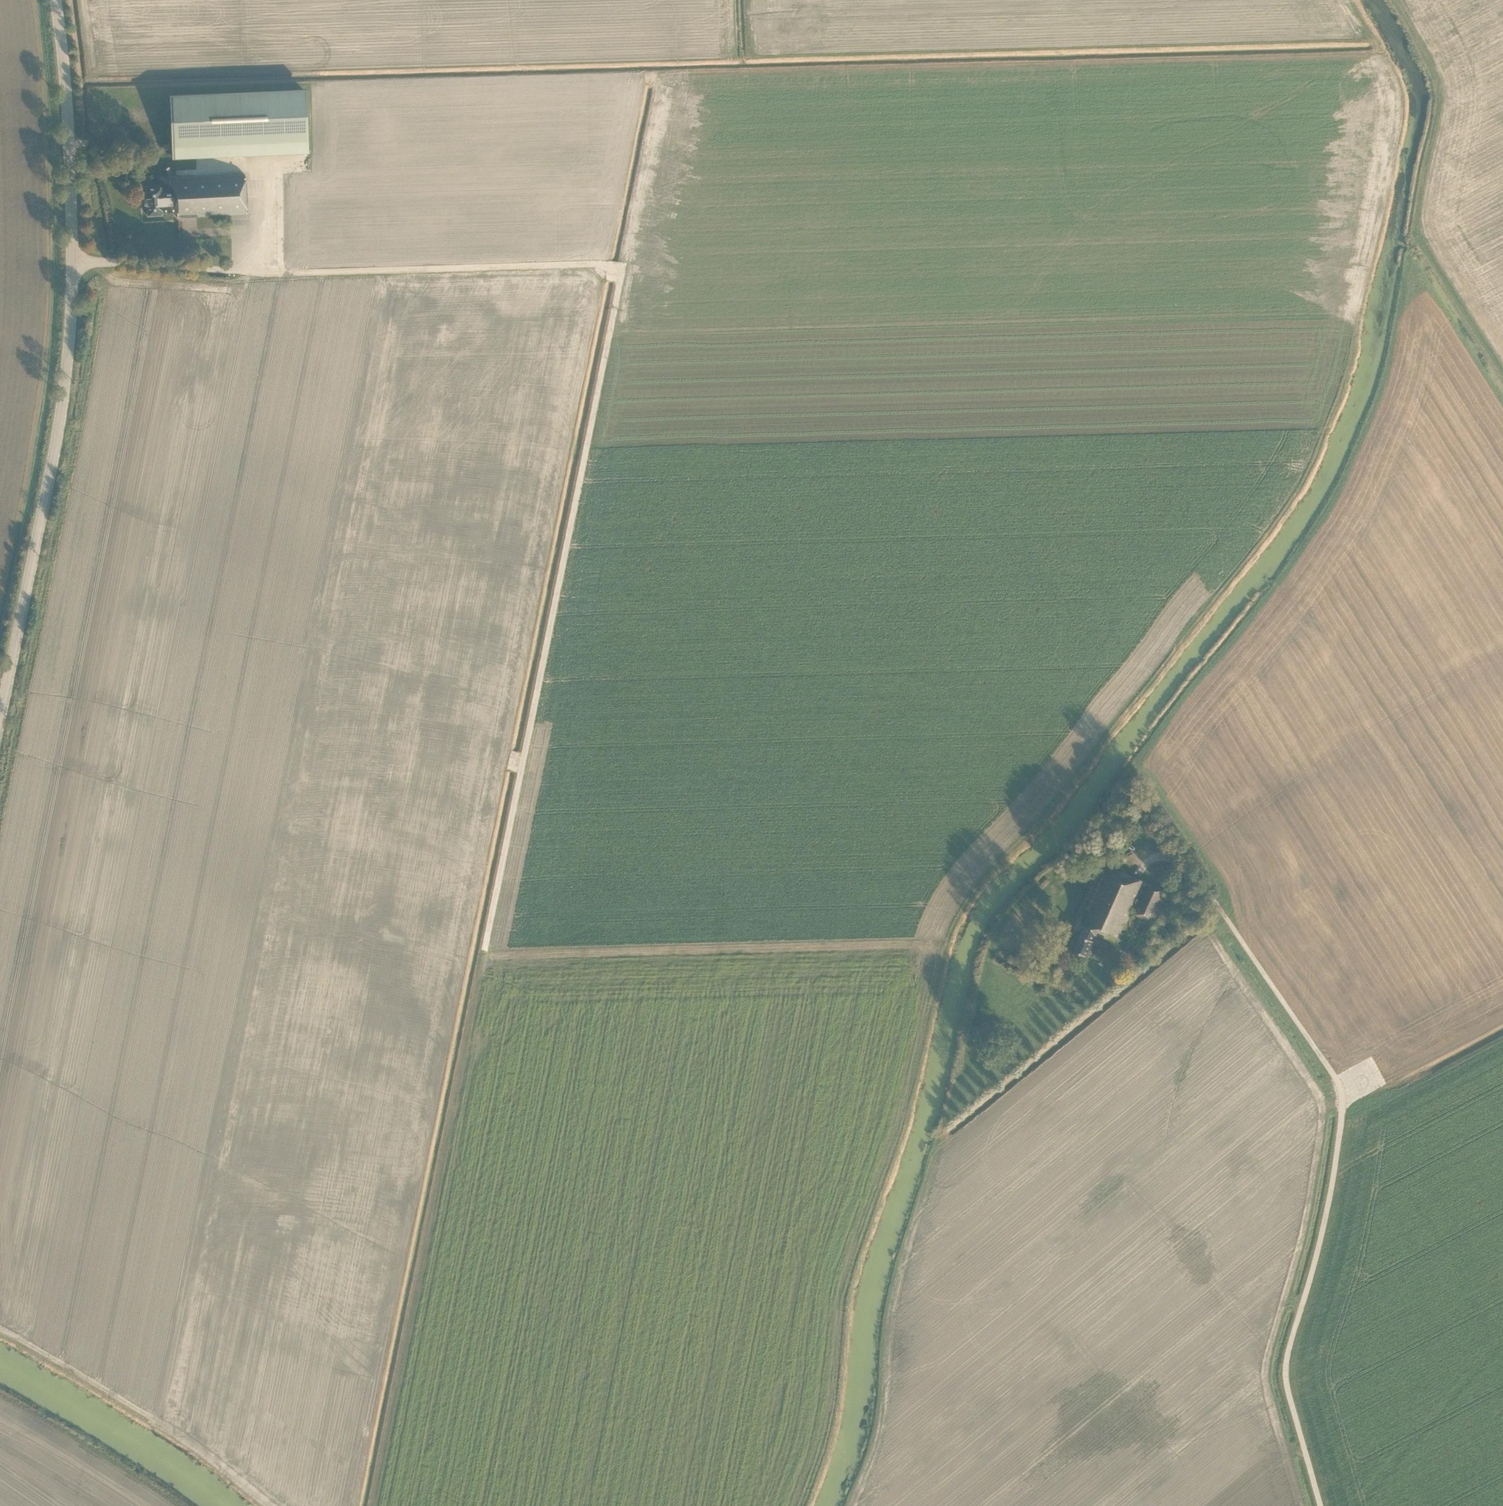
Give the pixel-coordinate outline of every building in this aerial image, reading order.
[(174,158),(307,153),(304,90),(171,96),(174,158)] [(289,175),(310,176),(310,162),(289,162),(289,175)] [(162,212),(171,212),(177,211),(177,217),(248,213),(246,175),(169,179),(170,191),(161,191),(161,187),(146,188),(148,215),(162,214),(162,212)] [(1095,935),(1116,945),(1131,912),(1152,922),(1166,891),(1106,864),(1082,919),(1086,921),(1074,950),(1087,955),(1095,935)]
